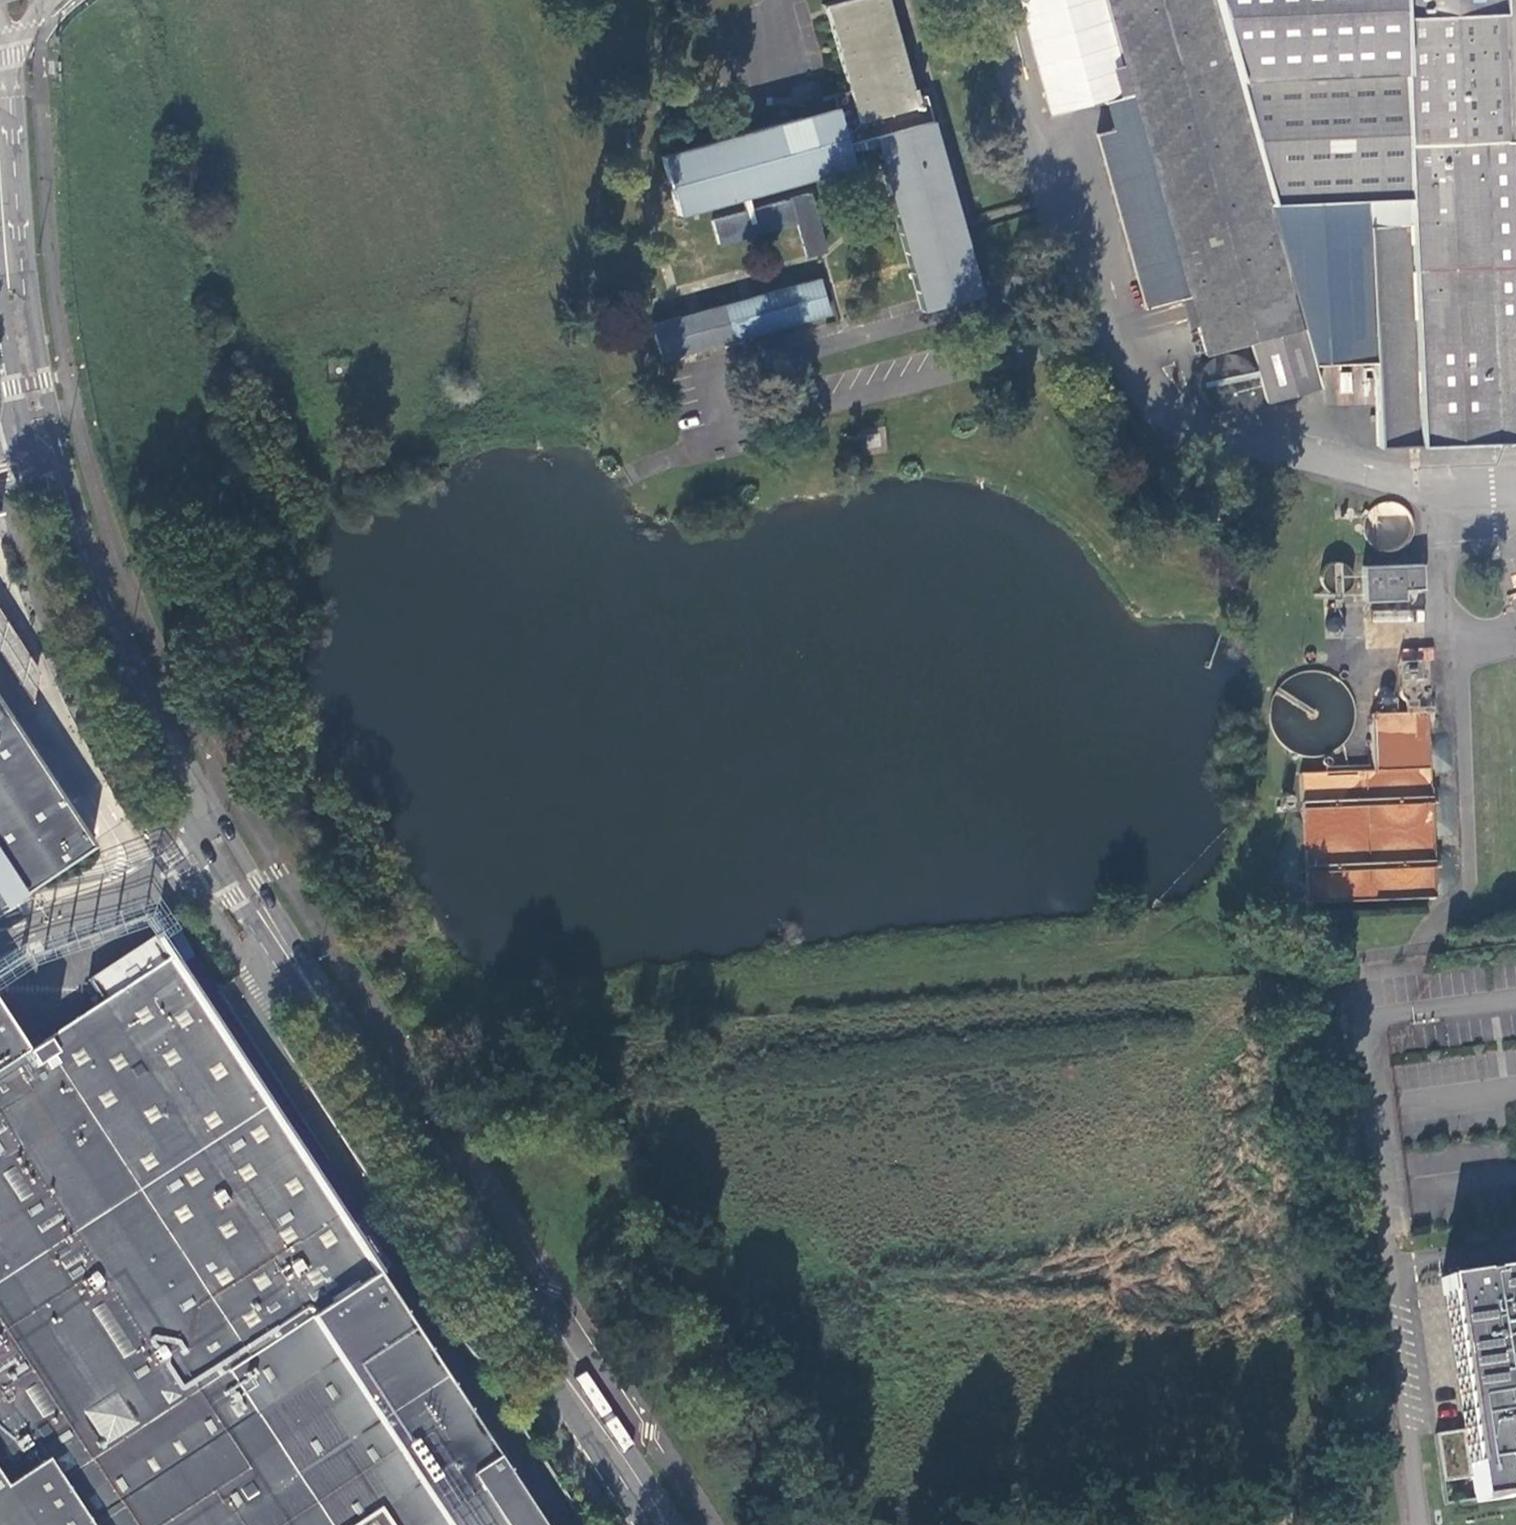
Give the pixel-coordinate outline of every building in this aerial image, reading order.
[(824,4),(848,91),(799,104),(802,117),(662,156),(678,214),(853,165),(847,144),(855,142),(857,149),(876,144),(923,311),(980,295),(924,97),(915,100),(886,0),(840,0),(824,4)] [(1377,445),(1515,440),(1515,0),(1107,0),(1134,94),(1106,102),(1114,131),(1098,135),(1147,308),(1190,296),(1206,355),(1252,343),(1269,402),(1321,388),(1314,363),(1373,360),(1377,445)] [(819,279),(652,326),(662,361),(829,315),(819,279)] [(1214,357),(1209,360),(1204,364),(1201,370),(1198,380),(1199,389),(1201,397),(1206,404),(1214,409),(1223,412),(1232,412),(1243,408),(1251,402),(1256,395),(1258,386),(1257,376),(1254,368),(1250,362),(1242,356),(1231,353),(1220,354),(1214,357)] [(1403,546),(1407,517),(1379,514),(1376,543),(1403,546)] [(1343,562),(1322,563),(1323,593),(1344,593),(1343,562)] [(1422,564),(1363,566),(1365,601),(1406,599),(1406,589),(1423,588),(1422,564)] [(0,613),(0,653),(32,701),(38,671),(0,613)] [(1404,649),(1402,679),(1426,681),(1429,651),(1404,649)] [(6,899),(91,844),(0,705),(0,889),(6,899)] [(1378,777),(1305,779),(1307,805),(1430,802),(1429,708),(1375,710),(1378,777)] [(1430,802),(1307,805),(1308,863),(1433,859),(1430,802)] [(1433,859),(1308,863),(1309,899),(1434,895),(1433,859)] [(440,1374),(402,1317),(385,1290),(376,1276),(371,1269),(363,1256),(285,1139),(259,1098),(249,1083),(208,1021),(154,939),(90,980),(97,990),(105,1002),(98,1007),(31,1049),(0,999),(0,1524),(539,1524),(440,1374)] [(1441,1277),(1462,1429),(1433,1433),(1440,1481),(1469,1477),(1472,1498),(1515,1492),(1515,1266),(1441,1277)]
